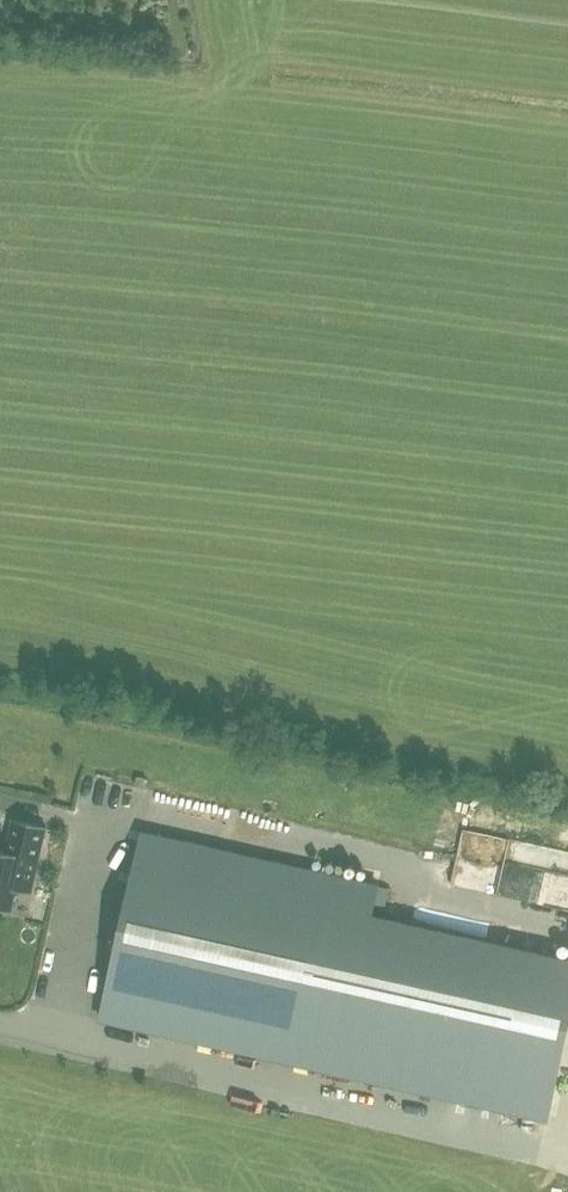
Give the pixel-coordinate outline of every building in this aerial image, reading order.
[(35,879),(47,827),(13,819),(6,851),(0,850),(0,909),(12,911),(17,890),(20,875),(35,879)] [(101,1019),(547,1118),(567,1024),(567,960),(372,916),(379,885),(143,832),(101,1019)] [(490,941),(511,940),(509,899),(488,900),(490,941)]
